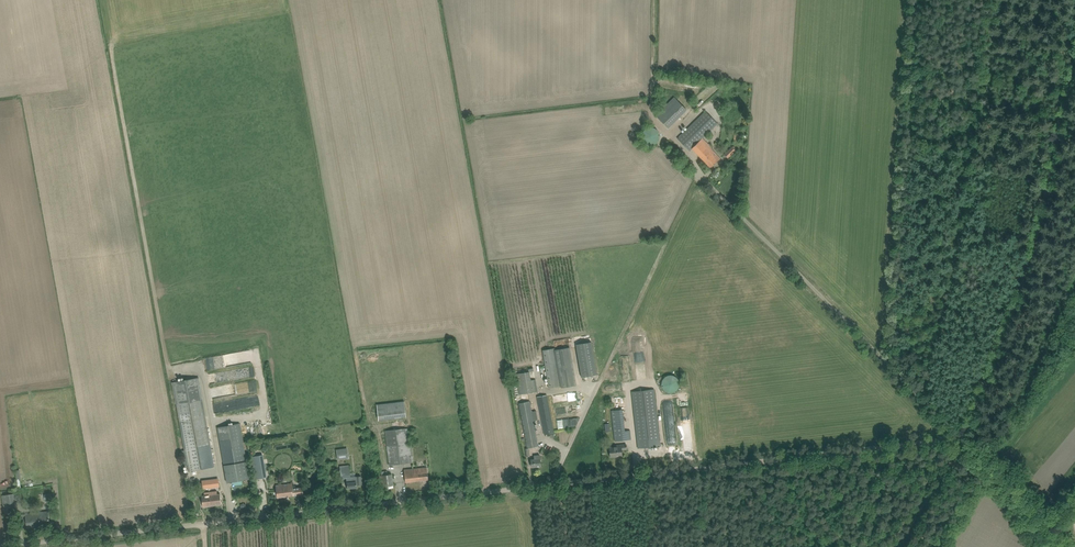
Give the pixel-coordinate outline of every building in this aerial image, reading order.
[(656,115),(668,128),(687,110),(674,97),(666,105),(663,102),(660,105),(663,108),(656,115)] [(678,138),(690,151),(692,148),(711,168),(720,159),(711,149),(712,148),(702,138),(717,124),(705,111),(678,138)] [(642,135),(642,138),(643,140),(645,143),(648,145),(653,145),(656,143),(658,140),(659,137),(659,134),(658,131),(656,128),(652,127),(648,127),(645,128),(643,131),(642,133),(642,135)] [(724,155),(728,158),(736,151),(732,147),(724,155)] [(597,375),(591,342),(576,345),(581,377),(597,375)] [(555,348),(542,350),(549,388),(561,386),(561,388),(576,385),(573,367),(558,370),(555,350),(555,348)] [(208,374),(208,383),(218,382),(218,373),(208,374)] [(667,392),(671,393),(673,392),(677,390),(678,387),(679,383),(678,379),(676,376),(673,375),(669,375),(666,376),(663,378),(662,380),(661,382),(661,384),(662,386),(662,388),(665,390),(667,392)] [(198,377),(172,382),(176,404),(188,471),(214,467),(202,399),(198,377)] [(531,380),(517,382),(519,394),(538,391),(536,379),(531,380)] [(632,392),(637,443),(638,448),(660,446),(654,389),(632,392)] [(537,397),(540,411),(544,435),(554,433),(547,394),(537,397)] [(403,401),(375,403),(376,419),(404,418),(403,401)] [(519,403),(527,444),(528,448),(538,446),(529,401),(519,403)] [(239,423),(217,427),(227,482),(227,483),(249,479),(239,423)] [(385,431),(389,460),(389,465),(413,462),(413,455),(411,455),(407,429),(385,431)] [(625,431),(614,432),(615,441),(631,439),(630,434),(630,430),(625,431)] [(609,448),(610,457),(622,456),(622,450),(627,449),(626,444),(619,445),(619,448),(616,448),(615,447),(609,448)] [(347,448),(336,449),(337,459),(348,458),(347,448)] [(251,457),(255,479),(266,477),(263,455),(251,457)] [(531,459),(532,467),(541,466),(540,455),(534,456),(535,459),(531,459)] [(349,465),(340,466),(340,473),(341,479),(346,478),(347,488),(357,487),(356,484),(362,484),(361,475),(350,476),(349,465)] [(404,470),(405,482),(428,480),(427,468),(418,469),(417,468),(404,470)] [(382,475),(379,476),(381,489),(393,487),(392,474),(391,474),(388,475),(382,475)] [(211,488),(210,480),(210,479),(203,480),(202,480),(203,489),(211,488)] [(256,484),(259,501),(269,499),(267,482),(256,484)] [(276,485),(277,498),(304,495),(303,487),(293,488),(292,482),(291,482),(291,483),(276,485)] [(203,496),(202,496),(203,507),(221,505),(220,494),(217,494),(217,491),(204,493),(204,496),(203,496)] [(12,493),(1,495),(3,509),(14,507),(12,493)] [(21,514),(23,528),(50,524),(48,511),(21,514)]
